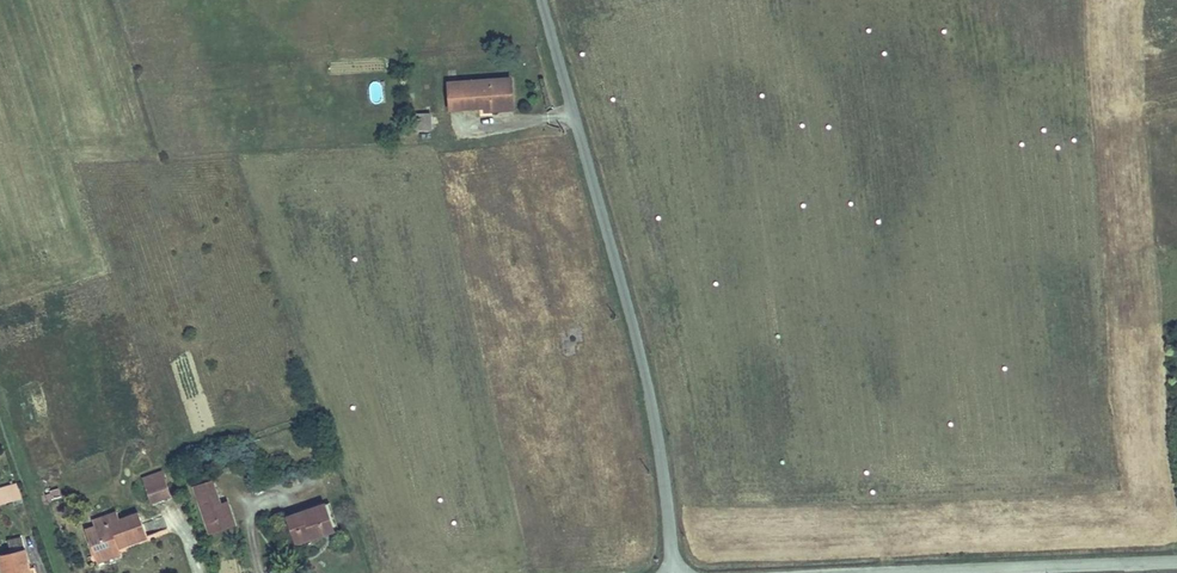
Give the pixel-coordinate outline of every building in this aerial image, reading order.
[(512,79),(449,84),(451,111),(485,108),(484,101),(492,100),(492,108),(503,107),(502,104),(514,103),(512,79)] [(373,83),(372,101),(381,102),(382,84),(373,83)] [(484,101),(485,108),(485,114),(515,112),(514,103),(502,104),(503,107),(492,108),(492,100),(484,101)] [(416,113),(417,130),(431,129),(431,112),(416,113)] [(149,475),(152,483),(170,476),(168,468),(149,475)] [(152,483),(158,500),(177,493),(170,476),(152,483)] [(0,486),(0,504),(24,497),(20,480),(0,486)] [(212,483),(195,488),(211,534),(236,525),(228,502),(219,505),(212,483)] [(328,508),(290,520),(298,545),(336,533),(328,508)] [(92,530),(100,554),(125,546),(154,536),(146,511),(144,512),(125,518),(123,512),(113,515),(115,522),(101,526),(92,530)] [(99,520),(101,526),(115,522),(113,515),(99,520)] [(100,554),(103,562),(127,554),(125,546),(100,554)] [(0,557),(0,562),(2,572),(30,572),(26,552),(0,557)]
